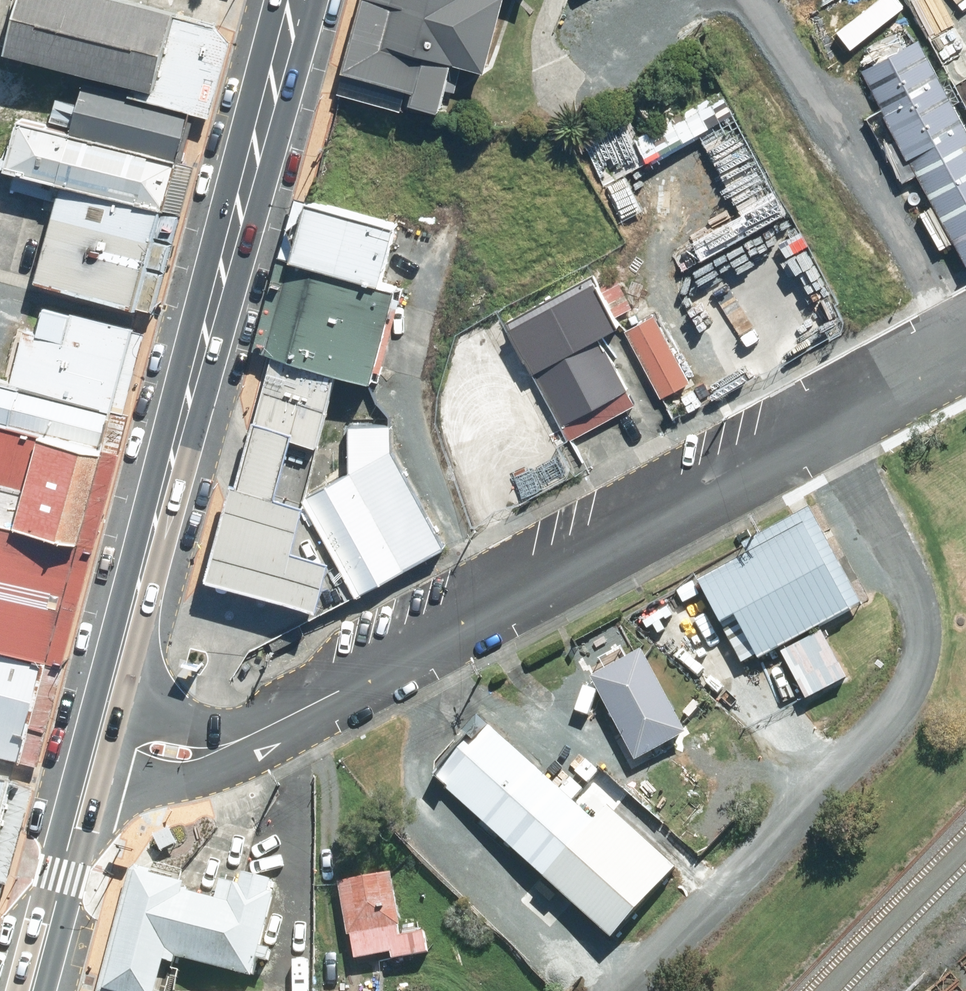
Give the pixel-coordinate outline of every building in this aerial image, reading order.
[(142,83),(139,95),(189,110),(215,23),(136,0),(24,0),(11,44),(142,83)] [(402,85),(399,100),(428,107),(440,58),(474,66),(491,0),(348,0),(326,90),(387,106),(393,83),(402,85)] [(863,70),(965,258),(965,125),(919,40),(913,43),(906,30),(871,49),(878,62),(863,70)] [(69,182),(41,278),(135,306),(193,111),(189,110),(139,95),(86,80),(71,131),(24,117),(10,165),(20,167),(14,188),(53,199),(59,179),(69,182)] [(360,279),(376,221),(287,197),(245,349),(271,360),(250,427),(235,491),(221,491),(198,584),(209,580),(299,605),(312,557),(274,546),(287,499),(282,498),(319,365),(353,375),(378,284),(360,279)] [(602,336),(622,324),(594,275),(508,324),(574,440),(637,403),(629,388),(631,387),(602,336)] [(104,449),(135,332),(44,307),(37,332),(35,332),(27,330),(27,331),(13,384),(10,383),(0,380),(0,421),(104,449)] [(628,332),(665,397),(693,381),(656,317),(628,332)] [(0,421),(0,649),(48,662),(104,449),(0,421)] [(382,423),(340,423),(341,470),(296,495),(350,591),(435,544),(383,450),(382,423)] [(818,521),(702,582),(724,625),(739,617),(761,660),(863,606),(818,521)] [(23,760),(48,662),(0,649),(0,754),(23,760)] [(594,679),(637,762),(689,735),(645,652),(594,679)] [(437,777),(615,940),(679,869),(651,843),(611,807),(596,823),(478,715),(464,731),(472,738),(437,777)] [(17,785),(0,781),(0,849),(17,785)] [(172,831),(157,838),(163,852),(178,845),(172,831)] [(661,833),(651,843),(679,869),(681,871),(691,860),(661,833)] [(123,870),(110,866),(79,988),(93,990),(132,990),(141,957),(148,959),(150,953),(228,973),(232,955),(243,957),(246,945),(236,942),(249,890),(243,888),(246,876),(218,869),(214,881),(194,876),(190,896),(160,888),(161,883),(157,882),(158,879),(123,870)] [(400,928),(402,927),(393,875),(342,884),(352,937),(353,937),(357,960),(393,954),(394,960),(430,954),(426,934),(402,938),(400,928)]
